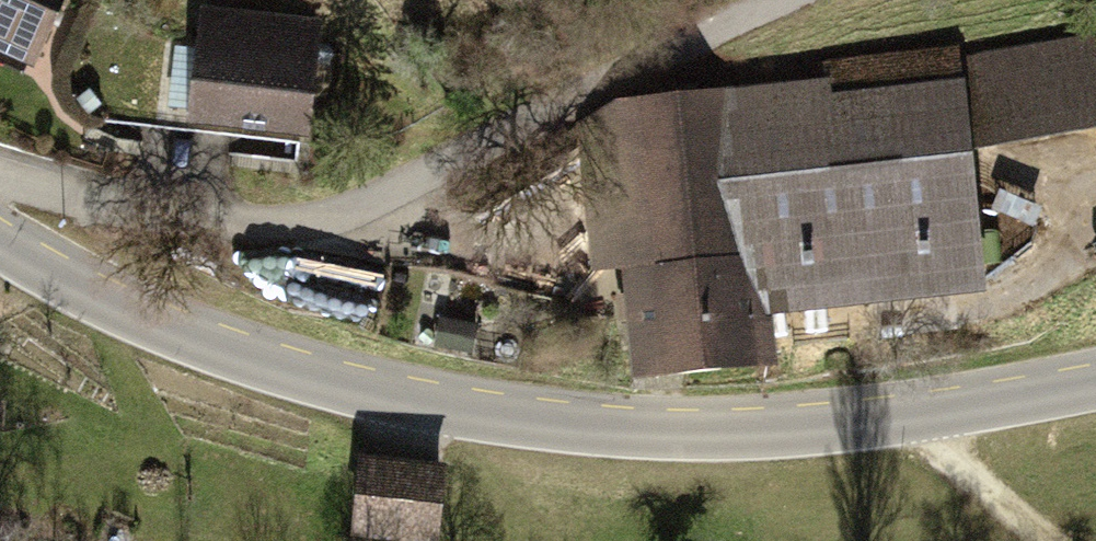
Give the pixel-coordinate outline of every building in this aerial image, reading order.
[(33,62),(62,0),(0,0),(0,47),(33,62)] [(311,30),(209,20),(199,120),(301,131),(311,30)] [(617,101),(643,377),(767,364),(759,285),(839,278),(841,301),(871,301),(871,295),(979,286),(965,142),(1095,118),(1095,60),(1087,61),(1067,49),(955,68),(955,56),(825,70),(825,86),(740,94),(738,88),(617,101)] [(440,470),(361,464),(356,530),(435,536),(440,470)]
